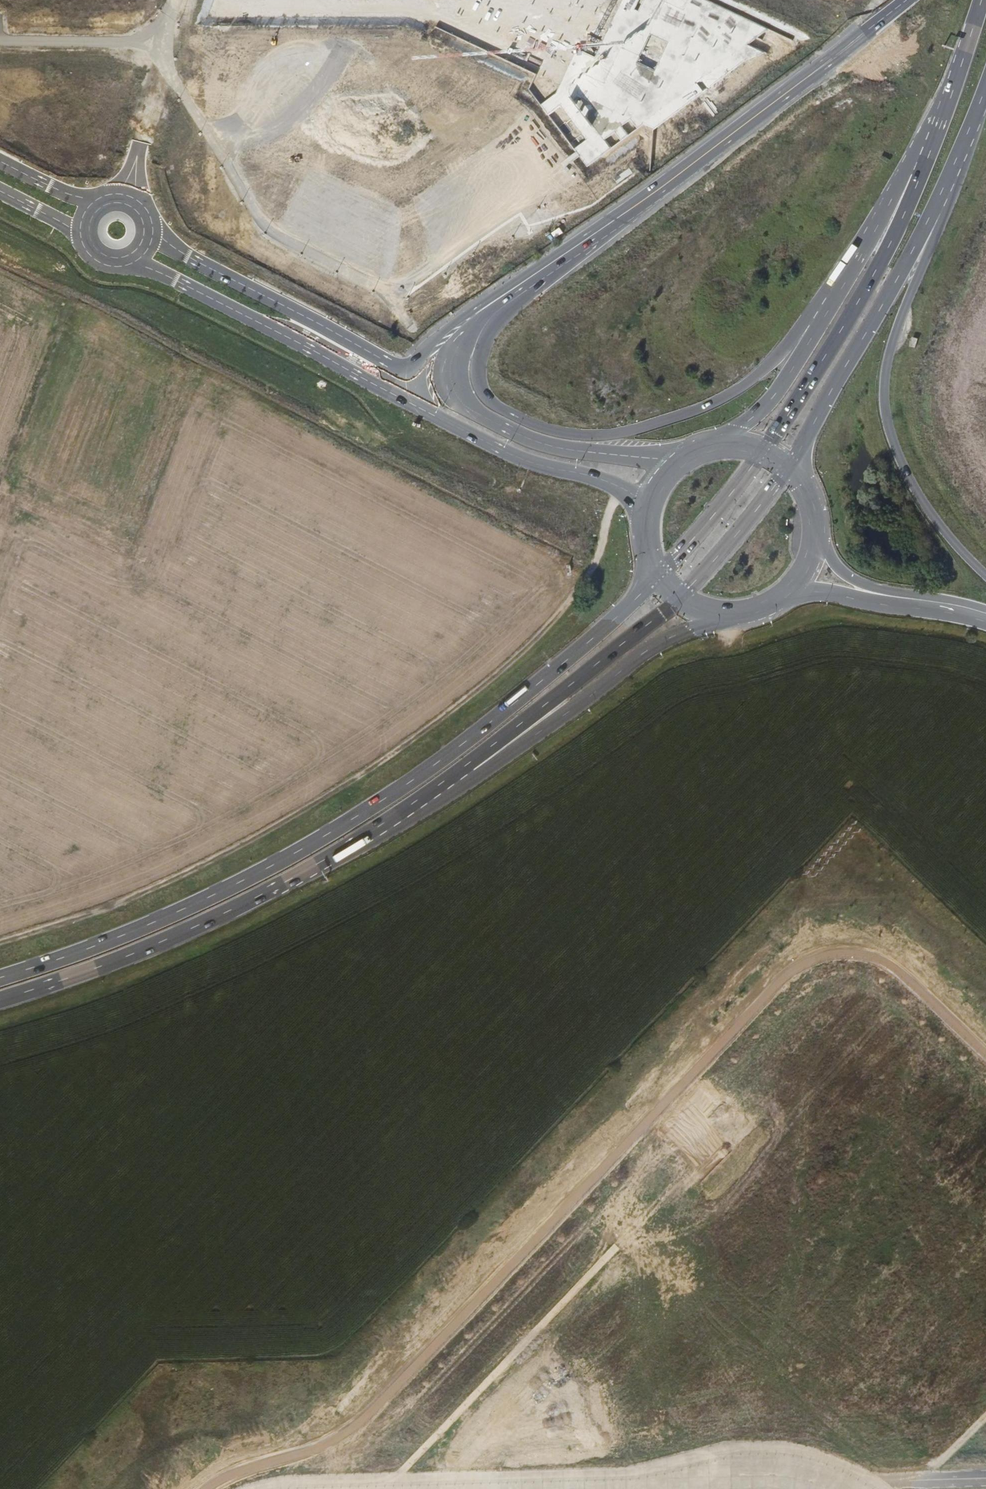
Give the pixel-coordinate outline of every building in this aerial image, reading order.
[(653,7),(648,16),(566,74),(568,84),(606,131),(616,130),(733,44),(756,27),(760,24),(758,15),(724,0),(656,0),(653,7)] [(625,1216),(621,1220),(627,1226),(631,1222),(625,1216)]
